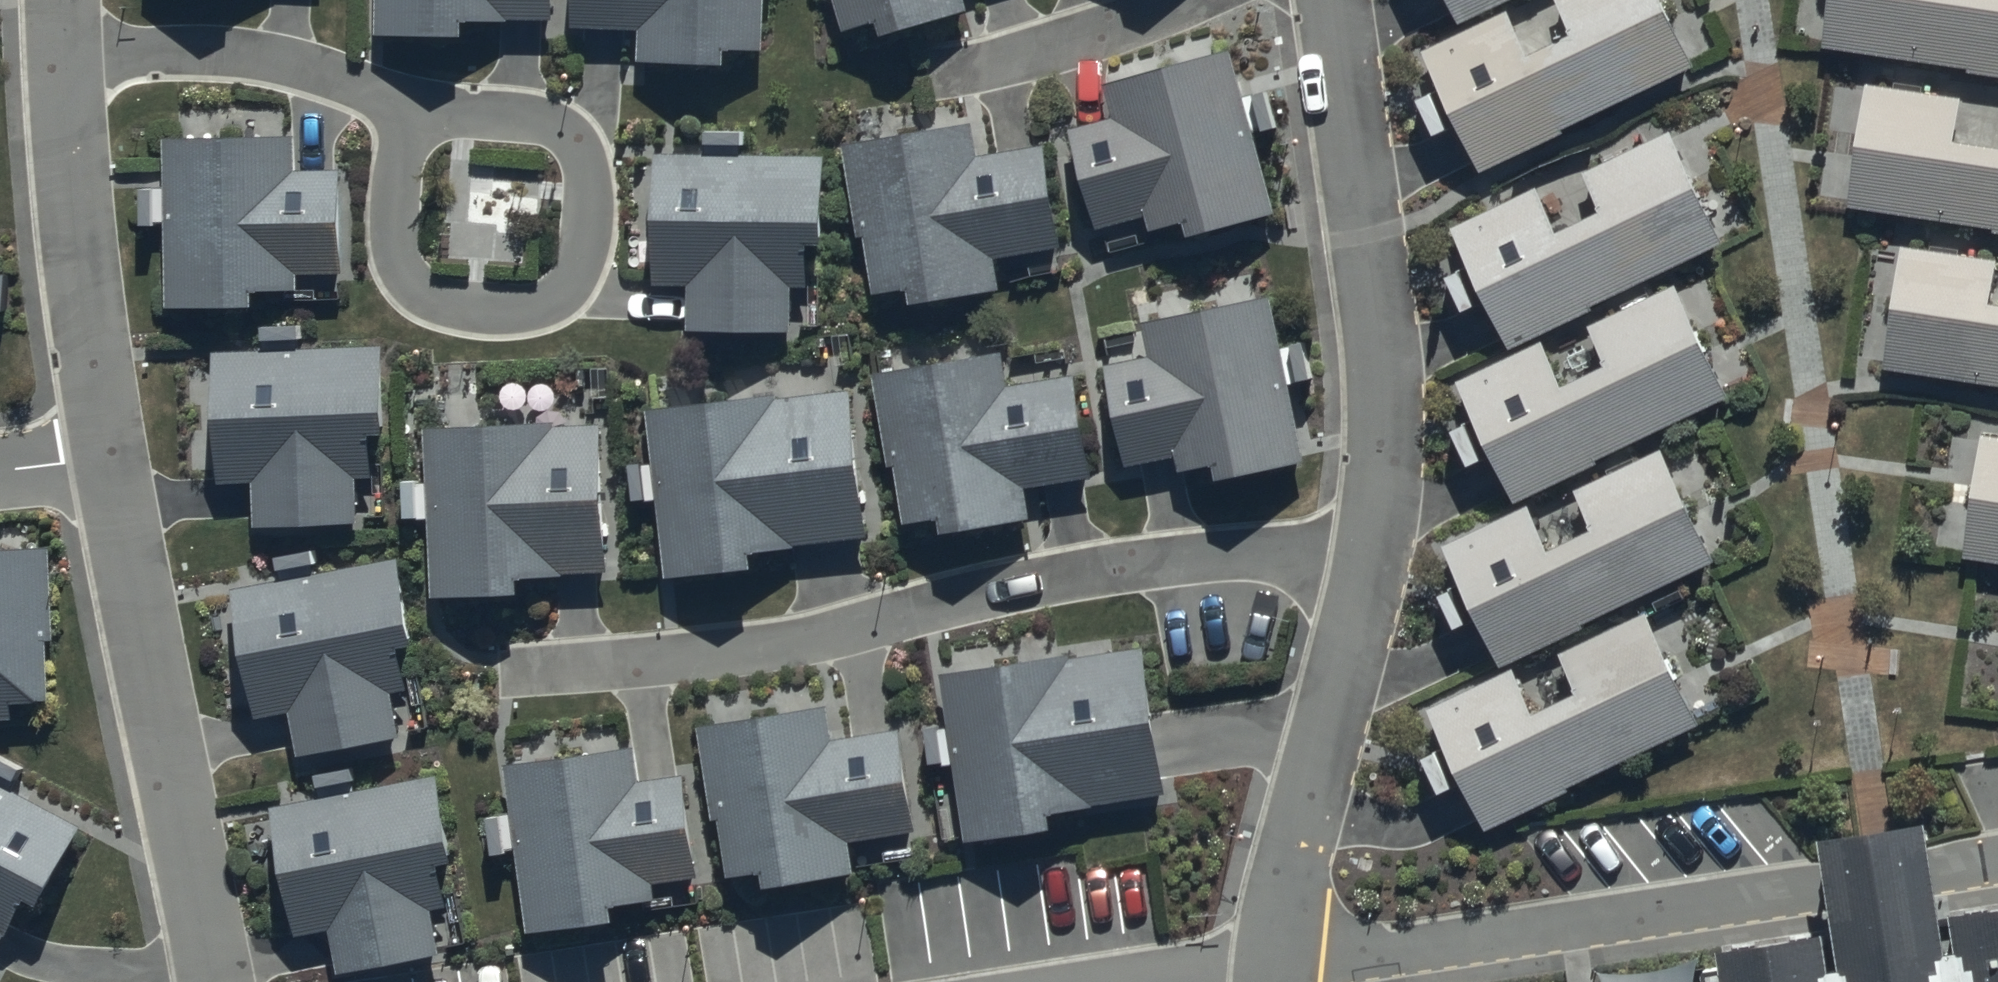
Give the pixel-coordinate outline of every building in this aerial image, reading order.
[(377,44),(471,47),(472,30),(555,33),(556,0),(378,0),(377,44)] [(586,34),(649,36),(648,70),(733,72),(733,60),(771,61),(772,0),(587,0),(586,34)] [(824,3),(833,0),(848,53),(883,42),(886,52),(969,30),(960,1),(964,0),(824,0),(824,3)] [(1430,122),(1456,113),(1474,165),(1566,127),(1563,120),(1693,61),(1665,0),(1555,0),(1563,18),(1530,33),(1515,0),(1424,41),(1440,76),(1421,84),(1430,122)] [(1451,16),(1484,0),(1445,0),(1451,16)] [(1820,33),(1997,64),(1997,0),(1826,0),(1820,33)] [(1186,218),(1190,234),(1275,212),(1254,133),(1271,129),(1264,95),(1246,99),(1232,51),(1100,83),(1108,120),(1068,131),(1093,229),(1146,218),(1148,228),(1186,218)] [(1862,73),(1841,195),(1997,223),(1997,124),(1997,131),(1944,121),(1950,89),(1862,73)] [(1486,289),(1508,333),(1723,239),(1671,121),(1582,161),(1597,195),(1556,213),(1540,176),(1450,216),(1465,250),(1446,258),(1464,298),(1486,289)] [(970,123),(845,142),(858,238),(867,237),(875,291),(911,285),(912,295),(998,285),(993,255),(1056,245),(1041,146),(975,156),(970,123)] [(304,173),(304,138),(169,138),(169,194),(151,194),(151,234),(174,234),(174,316),(256,316),(256,300),(302,300),(302,281),(344,281),(344,173),(304,173)] [(832,265),(831,164),(746,165),(746,142),(714,142),(714,166),(665,166),(665,295),(692,295),(692,343),(798,343),(798,302),(817,302),(817,265),(832,265)] [(1872,356),(1997,379),(1997,289),(1979,286),(1985,254),(1895,237),(1872,356)] [(1441,415),(1465,457),(1489,447),(1509,494),(1599,457),(1597,451),(1727,390),(1674,277),(1586,319),(1601,350),(1558,370),(1542,336),(1458,375),(1470,401),(1441,415)] [(9,321),(12,278),(0,278),(0,320),(9,321)] [(1309,348),(1286,353),(1274,304),(1147,327),(1154,359),(1108,369),(1130,470),(1178,459),(1181,471),(1219,462),(1222,472),(1307,457),(1293,388),(1317,382),(1309,348)] [(391,450),(387,354),(305,358),(305,335),(261,337),(262,359),(219,361),(225,495),(259,493),(261,538),(362,534),(360,489),(381,488),(379,451),(391,450)] [(1026,490),(1091,474),(1076,378),(1010,389),(1004,355),(876,375),(891,467),(898,466),(908,526),(940,520),(942,528),(1029,514),(1026,490)] [(845,392),(662,414),(669,470),(641,474),(645,510),(671,507),(681,595),(769,585),(766,560),(864,548),(845,392)] [(1955,545),(1997,552),(1997,425),(1975,421),(1955,545)] [(609,578),(604,435),(435,441),(436,489),(412,490),(413,534),(437,533),(440,617),(529,614),(528,581),(609,578)] [(1436,583),(1452,616),(1475,605),(1501,657),(1718,549),(1665,443),(1577,486),(1588,508),(1548,529),(1532,497),(1443,541),(1458,572),(1436,583)] [(16,733),(15,711),(53,710),(49,556),(0,558),(0,733),(16,733)] [(423,667),(402,563),(320,581),(315,556),(268,566),(274,590),(232,599),(260,729),(296,722),(306,767),(404,746),(395,703),(418,698),(412,670),(423,667)] [(1419,744),(1434,777),(1461,768),(1480,825),(1574,785),(1570,777),(1702,720),(1652,601),(1561,640),(1575,673),(1531,692),(1519,662),(1425,702),(1439,736),(1419,744)] [(1147,648),(943,681),(951,726),(925,730),(934,783),(960,778),(974,864),(1065,849),(1061,824),(1174,806),(1147,648)] [(825,710),(707,726),(730,898),(859,881),(855,850),(905,843),(891,739),(830,747),(825,710)] [(630,748),(514,761),(522,828),(494,832),(498,867),(523,864),(533,953),(622,943),(619,918),(661,913),(659,895),(699,891),(687,781),(634,787),(630,748)] [(25,917),(48,929),(96,840),(14,797),(26,774),(0,760),(0,963),(25,917)] [(445,781),(359,798),(354,772),(317,779),(322,808),(276,816),(301,946),(335,940),(343,981),(362,981),(445,966),(437,922),(453,918),(447,884),(463,880),(445,781)] [(1665,952),(1669,981),(1997,981),(1997,907),(1665,952)]
